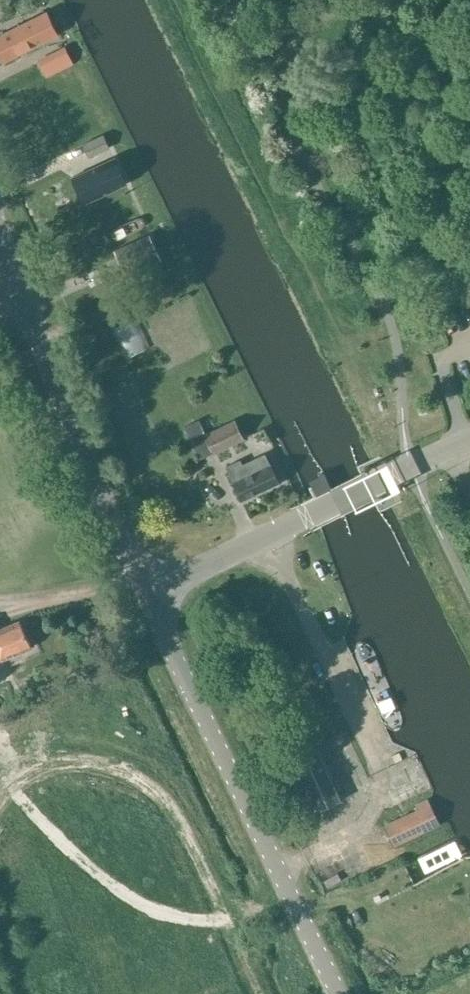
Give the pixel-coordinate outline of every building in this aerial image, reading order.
[(57,37),(45,12),(0,35),(0,58),(3,64),(57,37)] [(62,69),(72,64),(65,50),(54,55),(62,69)] [(89,159),(110,150),(104,136),(83,146),(89,159)] [(84,206),(126,186),(121,175),(110,180),(105,170),(96,174),(94,170),(72,180),(84,206)] [(148,240),(116,254),(126,278),(159,264),(148,240)] [(216,450),(245,436),(238,420),(207,435),(199,419),(185,426),(200,458),(216,450)] [(229,467),(245,499),(280,481),(271,465),(266,467),(261,457),(242,467),(240,462),(229,467)] [(333,486),(326,474),(313,480),(319,493),(333,486)] [(33,646),(21,620),(0,629),(0,661),(33,646)] [(317,810),(342,799),(320,748),(294,759),(317,810)] [(395,842),(438,822),(430,806),(388,826),(395,842)]
